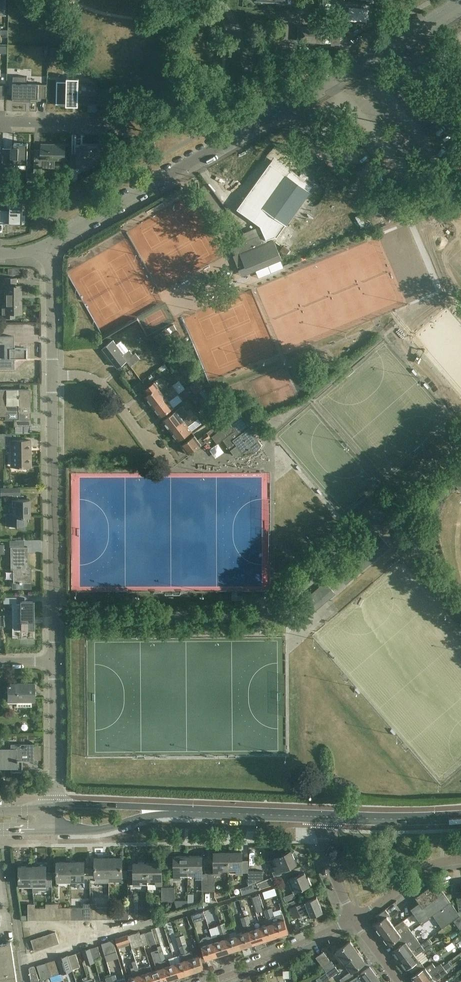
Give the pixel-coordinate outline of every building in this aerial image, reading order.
[(326,27),(299,25),(298,41),(325,43),(326,27)] [(13,76),(13,101),(27,101),(27,97),(39,97),(39,83),(27,83),(27,76),(13,76)] [(57,101),(56,103),(67,104),(67,105),(79,105),(79,102),(107,103),(96,89),(94,90),(88,83),(79,82),(79,78),(67,78),(67,81),(57,81),(57,101)] [(3,148),(3,166),(15,167),(15,162),(28,163),(28,143),(14,143),(14,146),(12,146),(12,145),(12,148),(3,148)] [(41,159),(65,160),(66,144),(56,144),(55,144),(51,144),(42,144),(41,159)] [(71,154),(70,167),(78,167),(81,166),(83,169),(110,154),(110,145),(78,144),(78,154),(71,154)] [(34,162),(34,174),(42,174),(42,162),(34,162)] [(259,225),(260,227),(266,238),(266,239),(271,233),(274,235),(280,226),(283,229),(314,185),(306,180),(309,176),(302,171),(299,175),(291,169),(283,181),(275,175),(269,184),(272,186),(258,205),(269,212),(259,225)] [(4,222),(23,223),(23,215),(23,214),(23,198),(16,198),(10,198),(10,209),(7,209),(0,209),(0,222),(4,222)] [(266,238),(260,227),(245,233),(249,245),(266,238)] [(249,245),(245,233),(244,234),(236,240),(241,253),(240,253),(246,267),(255,270),(282,259),(274,240),(268,243),(266,239),(266,238),(249,245)] [(3,278),(3,286),(5,286),(6,305),(2,305),(2,318),(14,317),(14,313),(21,313),(21,304),(20,304),(20,294),(21,294),(21,285),(16,285),(16,278),(3,278)] [(8,368),(14,368),(14,358),(26,358),(26,348),(14,348),(14,336),(0,336),(0,344),(4,344),(4,358),(0,358),(0,368),(8,368)] [(114,340),(113,340),(103,348),(118,367),(126,360),(131,366),(140,358),(139,357),(143,354),(139,350),(133,354),(129,349),(124,353),(114,340)] [(145,355),(154,367),(163,360),(154,348),(145,355)] [(186,369),(194,381),(199,378),(192,367),(186,369)] [(194,382),(200,390),(206,386),(200,378),(194,382)] [(145,396),(153,406),(176,389),(173,385),(163,392),(159,386),(145,396)] [(200,390),(209,401),(214,397),(206,386),(200,390)] [(6,416),(6,419),(13,419),(25,418),(25,412),(29,412),(29,389),(0,389),(0,416),(6,416)] [(153,406),(161,417),(174,407),(174,406),(182,400),(178,395),(180,394),(176,389),(153,406)] [(233,422),(230,424),(232,426),(226,431),(223,428),(216,433),(212,436),(218,444),(223,439),(235,455),(238,456),(242,456),(246,456),(250,454),(254,453),(257,450),(260,447),(262,444),(251,430),(252,429),(236,408),(227,415),(233,422)] [(194,413),(191,409),(181,416),(177,410),(171,414),(163,420),(171,430),(194,413)] [(202,423),(194,413),(171,430),(179,440),(187,434),(192,431),(202,423)] [(216,433),(213,428),(198,439),(195,435),(190,439),(182,444),(189,454),(211,437),(212,436),(216,433)] [(11,440),(10,440),(10,441),(12,441),(12,456),(10,456),(10,465),(18,465),(18,466),(21,466),(31,466),(31,465),(28,465),(28,452),(29,452),(29,451),(27,452),(27,447),(31,447),(31,440),(11,440)] [(460,469),(450,478),(460,491),(460,468),(460,469)] [(9,525),(15,525),(25,525),(25,524),(23,524),(23,516),(30,516),(29,499),(16,499),(16,495),(20,495),(20,488),(0,488),(0,495),(12,495),(12,507),(14,507),(15,513),(9,513),(9,525)] [(17,546),(10,546),(11,569),(13,569),(13,581),(13,587),(30,587),(30,574),(30,573),(27,573),(27,568),(27,567),(27,546),(17,546)] [(295,609),(304,619),(335,593),(326,582),(295,609)] [(33,600),(19,600),(19,604),(12,604),(12,637),(29,637),(29,628),(34,628),(33,600)] [(7,683),(7,693),(7,702),(17,702),(17,707),(31,707),(31,699),(33,699),(33,683),(7,683)] [(0,748),(0,765),(11,765),(11,772),(22,771),(22,755),(26,755),(26,757),(33,757),(33,760),(33,744),(23,744),(11,744),(11,748),(0,748)] [(277,871),(273,873),(275,876),(291,869),(289,870),(288,867),(297,863),(291,850),(283,853),(283,852),(280,853),(281,854),(272,858),(273,858),(276,865),(275,866),(277,871)] [(215,873),(220,873),(220,869),(228,869),(228,852),(214,852),(215,873)] [(241,852),(228,852),(228,869),(236,869),(236,873),(241,873),(241,852)] [(180,873),(188,873),(188,856),(174,856),(174,878),(180,877),(180,873)] [(188,856),(188,873),(196,873),(196,877),(202,877),(202,891),(208,891),(208,873),(202,873),(202,856),(188,856)] [(96,878),(109,878),(109,857),(95,857),(96,878)] [(122,857),(109,857),(109,878),(109,882),(115,881),(122,881),(122,878),(128,878),(128,870),(122,870),(122,857)] [(71,882),(71,861),(57,861),(57,882),(71,882)] [(84,861),(71,861),(71,882),(84,882),(84,861)] [(148,879),(148,862),(134,863),(134,870),(129,870),(129,869),(128,869),(128,870),(128,878),(128,884),(140,884),(140,879),(148,879)] [(162,862),(148,862),(148,879),(156,879),(156,884),(162,884),(162,862)] [(46,865),(33,866),(33,886),(33,892),(39,892),(39,886),(46,886),(46,885),(46,872),(46,865)] [(28,886),(33,886),(33,866),(19,866),(20,886),(20,887),(20,884),(28,884),(28,886)] [(257,882),(257,870),(248,871),(249,885),(257,882)] [(305,872),(295,876),(288,879),(290,885),(293,884),(296,891),(312,884),(308,876),(307,877),(305,872)] [(271,877),(264,880),(257,882),(259,888),(273,884),(271,877)] [(451,901),(444,891),(437,881),(416,896),(419,902),(411,908),(422,923),(431,917),(430,916),(433,914),(451,901)] [(257,882),(249,885),(240,887),(242,894),(259,888),(257,882)] [(383,882),(374,885),(373,885),(375,892),(385,890),(383,882)] [(252,897),(257,913),(263,911),(258,895),(252,897)] [(290,907),(291,909),(295,918),(300,916),(298,911),(307,907),(311,916),(323,911),(317,896),(307,900),(305,901),(305,902),(296,906),(296,905),(290,907)] [(459,914),(451,901),(433,914),(443,928),(459,914)] [(390,914),(386,909),(376,916),(380,921),(374,925),(381,935),(395,926),(387,916),(390,914)] [(191,914),(194,922),(206,918),(204,911),(191,914)] [(271,917),(272,922),(277,936),(289,932),(289,931),(283,913),(274,916),(271,917)] [(267,924),(261,926),(265,939),(277,936),(272,922),(271,917),(267,918),(265,919),(267,924)] [(403,920),(395,926),(381,935),(388,945),(392,943),(393,944),(402,938),(411,931),(407,925),(403,920)] [(247,925),(249,930),(253,943),(265,939),(261,926),(255,928),(254,923),(251,923),(247,925)] [(249,930),(237,934),(242,947),(253,943),(249,930)] [(140,931),(128,935),(129,938),(130,941),(132,947),(144,944),(140,931)] [(141,935),(145,945),(149,944),(150,945),(156,943),(152,931),(146,933),(141,935)] [(224,932),(225,938),(230,951),(242,947),(237,934),(230,936),(228,931),(227,931),(224,932)] [(411,931),(402,938),(393,944),(396,949),(393,951),(399,960),(421,944),(417,939),(411,931)] [(56,932),(49,934),(53,945),(59,943),(56,932)] [(216,935),(212,936),(214,942),(218,955),(230,951),(225,938),(224,932),(220,934),(216,935)] [(49,934),(44,935),(47,947),(53,945),(49,934)] [(128,934),(116,938),(118,945),(130,941),(129,938),(128,935),(128,934)] [(44,935),(38,937),(42,949),(47,947),(44,935)] [(183,944),(179,945),(181,950),(188,947),(187,943),(184,935),(180,936),(183,944)] [(218,955),(214,942),(212,936),(211,937),(207,936),(204,938),(201,940),(200,940),(206,959),(218,955)] [(42,949),(38,937),(31,939),(35,951),(42,949)] [(433,946),(428,939),(421,944),(399,960),(406,969),(408,967),(411,972),(413,971),(422,964),(415,955),(422,950),(424,952),(433,946)] [(102,943),(105,955),(117,951),(113,940),(102,943)] [(351,940),(336,951),(337,951),(344,961),(358,951),(351,941),(351,940)] [(11,942),(0,943),(0,981),(17,981),(11,942)] [(94,957),(95,959),(101,957),(98,946),(91,948),(94,957)] [(91,948),(84,950),(87,960),(94,957),(91,948)] [(157,968),(152,970),(156,981),(160,981),(168,979),(162,960),(166,959),(164,955),(157,957),(156,953),(159,952),(158,949),(152,951),(157,968)] [(186,953),(187,958),(192,972),(204,968),(204,967),(199,954),(193,956),(192,951),(189,952),(186,953)] [(365,961),(358,951),(344,961),(352,971),(348,974),(352,979),(361,973),(357,967),(366,961),(365,961)] [(330,961),(323,952),(316,957),(325,970),(335,965),(331,961),(330,961)] [(76,953),(69,955),(71,963),(72,967),(73,969),(80,966),(76,953)] [(180,960),(176,962),(180,976),(192,972),(187,958),(186,953),(182,954),(179,955),(180,960)] [(69,955),(58,959),(62,970),(72,967),(71,963),(69,955)] [(166,959),(162,960),(168,979),(180,976),(176,962),(174,957),(169,958),(166,959)] [(55,960),(47,962),(51,976),(59,974),(55,960)] [(51,976),(47,962),(37,965),(41,979),(51,976)] [(141,963),(134,965),(134,967),(131,968),(134,975),(128,977),(130,981),(143,981),(139,969),(142,967),(141,963)] [(422,964),(413,971),(415,974),(412,977),(416,981),(424,981),(444,967),(441,963),(435,967),(432,963),(425,968),(425,967),(425,968),(422,964)] [(142,967),(139,969),(143,981),(156,981),(152,970),(150,965),(142,967)] [(339,971),(335,965),(325,970),(331,977),(339,971)] [(32,981),(33,981),(39,980),(35,966),(29,968),(32,981)] [(361,973),(352,979),(348,981),(381,981),(370,966),(361,973)] [(444,967),(424,981),(436,981),(435,981),(448,972),(444,967)] [(111,975),(114,981),(126,981),(125,978),(118,981),(116,974),(111,975)]
